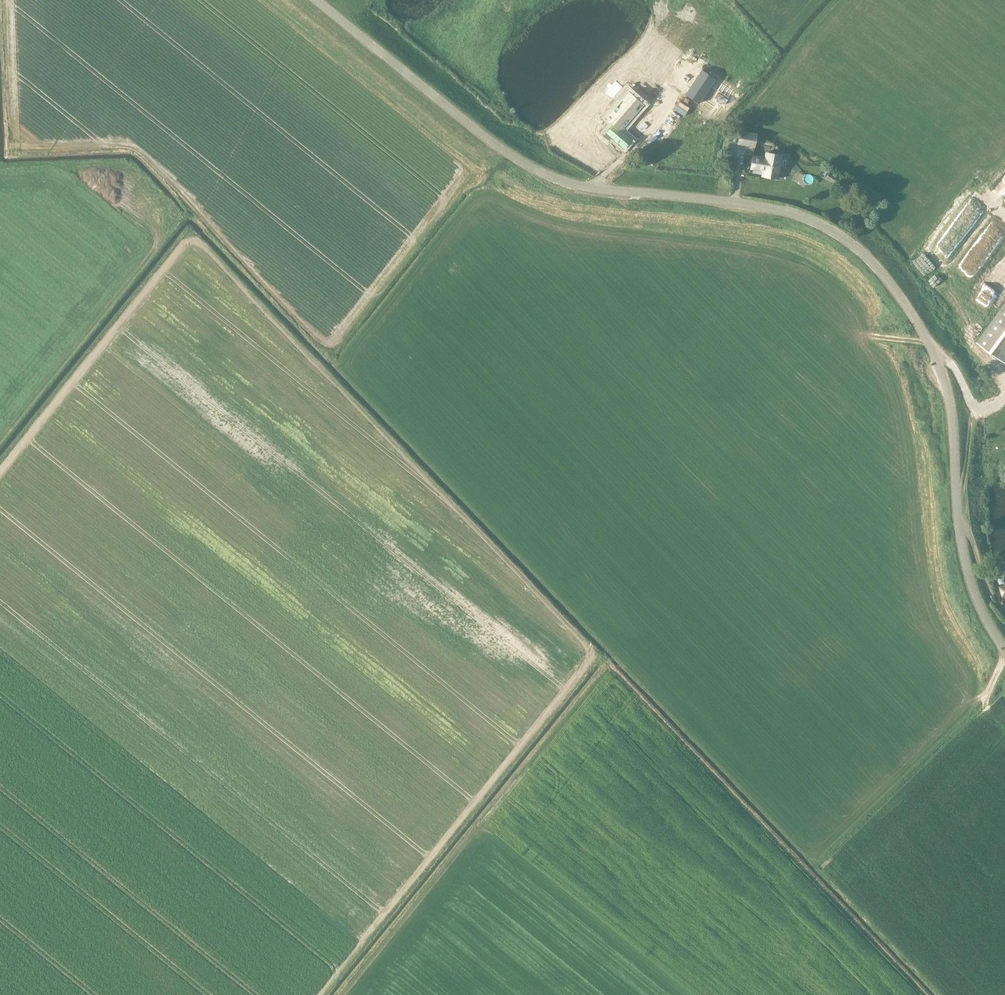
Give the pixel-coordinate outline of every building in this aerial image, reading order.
[(669,67),(676,71),(679,65),(672,61),(669,67)] [(701,69),(691,84),(685,95),(699,104),(715,79),(701,69)] [(612,82),(618,88),(623,83),(617,77),(612,82)] [(646,113),(624,95),(599,122),(605,127),(593,137),(616,156),(628,143),(622,138),(646,113)] [(652,137),(660,146),(679,129),(670,120),(652,137)] [(757,135),(740,132),(738,144),(755,147),(757,135)] [(766,159),(753,157),(751,169),(764,171),(763,177),(778,179),(782,155),(767,153),(766,159)] [(825,179),(838,187),(843,179),(830,171),(825,179)] [(947,290),(944,291),(950,303),(960,297),(945,270),(933,277),(938,287),(943,284),(947,290)] [(1004,363),(1004,304),(977,343),(1004,363)]
